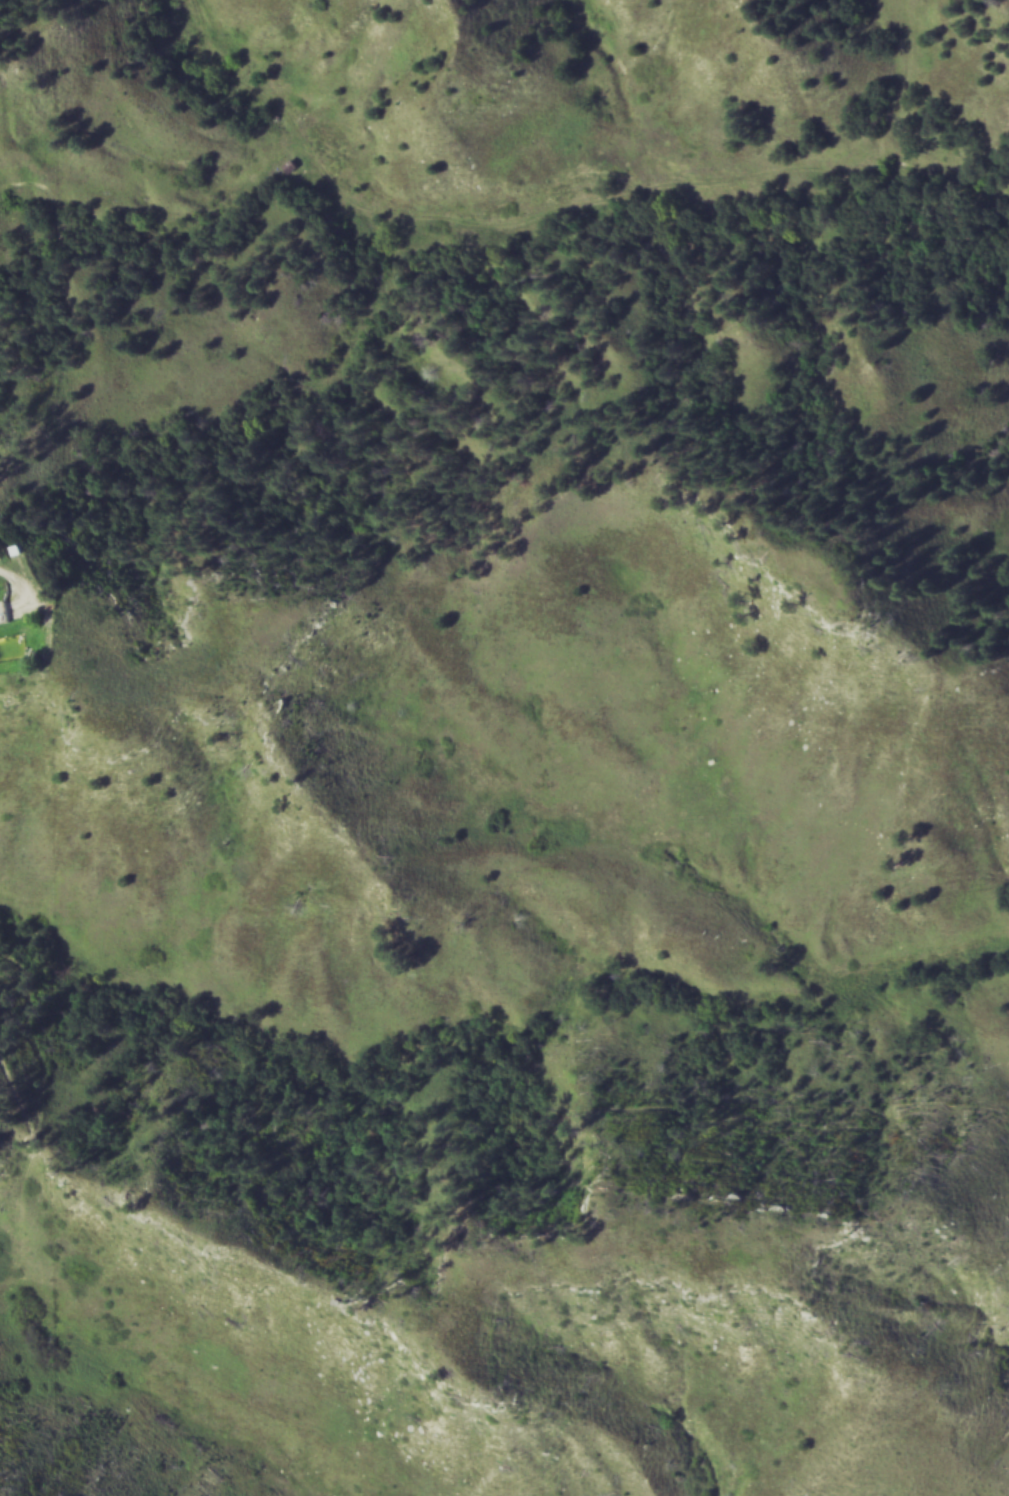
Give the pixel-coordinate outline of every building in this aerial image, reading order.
[(299,167),(295,160),(287,164),(291,172),(299,167)] [(11,621),(11,599),(0,599),(0,621),(11,621)]
